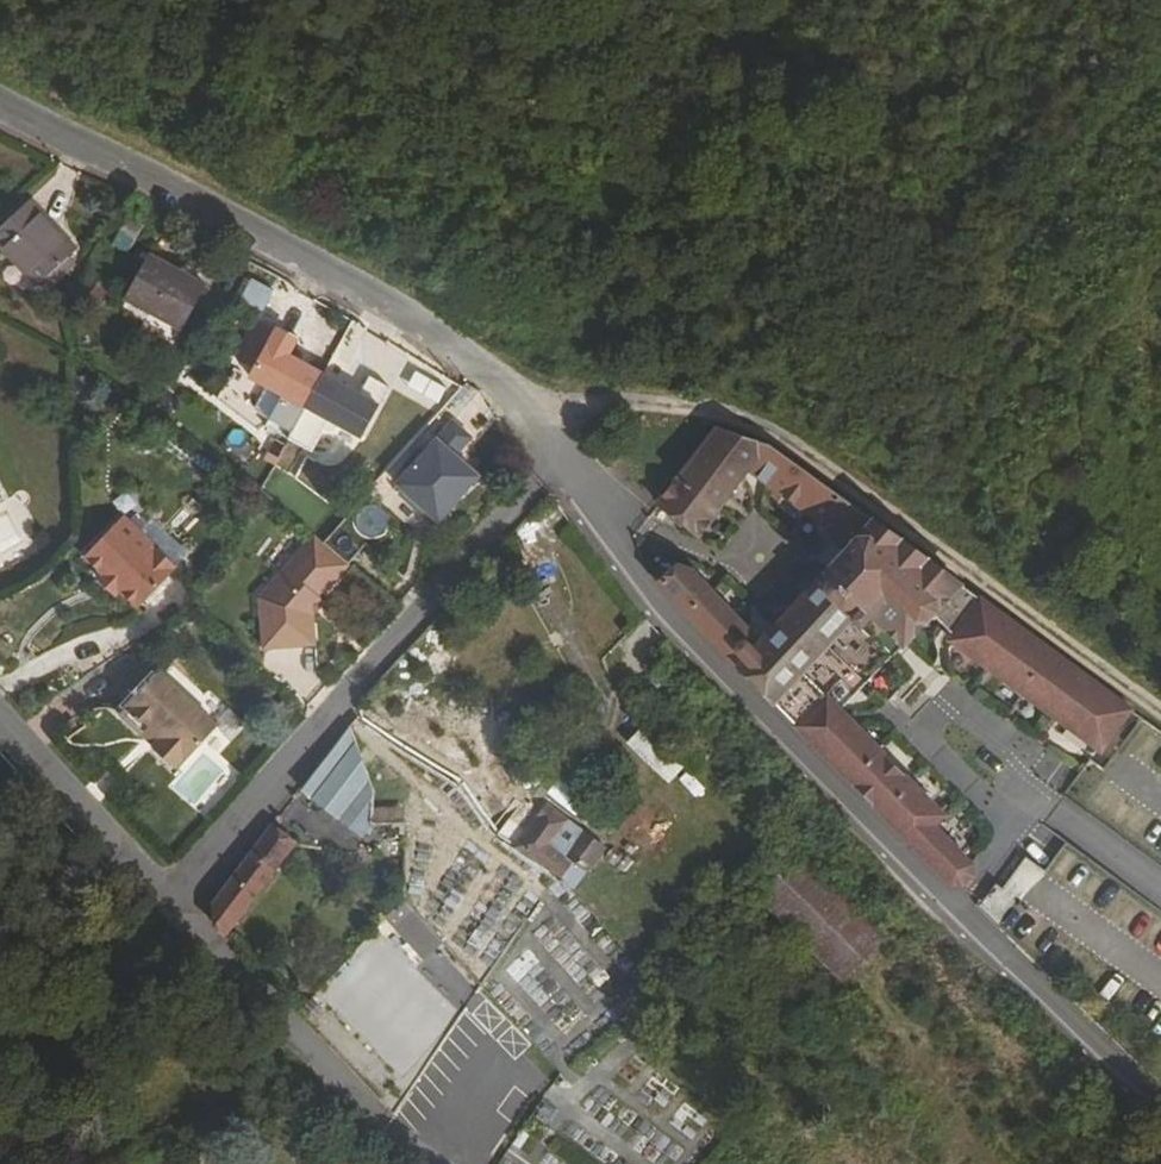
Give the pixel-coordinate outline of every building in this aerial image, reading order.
[(31,201),(0,229),(0,247),(38,287),(78,251),(31,201)] [(125,305),(181,339),(207,294),(151,260),(125,305)] [(256,282),(244,302),(263,312),(275,293),(256,282)] [(240,360),(256,369),(276,333),(260,324),(240,360)] [(266,427),(290,439),(324,375),(289,356),(299,336),(280,326),(276,333),(256,369),(251,379),(235,371),(215,409),(259,431),(266,427)] [(290,439),(311,450),(327,421),(361,439),(387,387),(370,377),(369,379),(356,371),(347,387),(324,375),(290,439)] [(453,419),(398,485),(441,520),(480,474),(457,454),(473,435),(453,419)] [(660,584),(774,704),(954,886),(962,886),(972,876),(972,867),(934,828),(944,818),(841,712),(892,658),(893,659),(932,616),(956,634),(950,642),(1100,753),(1130,709),(771,447),(718,429),(658,506),(700,538),(750,473),(852,548),(761,646),(691,572),(678,567),(660,584)] [(264,461),(275,467),(286,446),(276,440),(264,461)] [(385,528),(387,507),(366,505),(364,526),(385,528)] [(85,560),(139,611),(179,570),(125,518),(85,560)] [(317,646),(314,608),(350,566),(315,536),(262,599),(265,650),(317,646)] [(155,748),(153,751),(176,771),(178,769),(180,771),(219,729),(159,675),(121,716),(155,748)] [(351,728),(300,792),(350,828),(374,794),(351,728)] [(626,742),(668,780),(680,767),(639,729),(626,742)] [(568,822),(547,807),(516,848),(559,877),(572,859),(587,870),(604,847),(583,831),(566,853),(553,843),(568,822)] [(373,823),(403,823),(403,809),(374,808),(373,823)] [(218,930),(225,937),(295,845),(271,827),(212,902),(218,930)] [(844,980),(884,939),(798,856),(756,895),(844,980)] [(418,965),(443,941),(412,910),(388,934),(418,965)]
